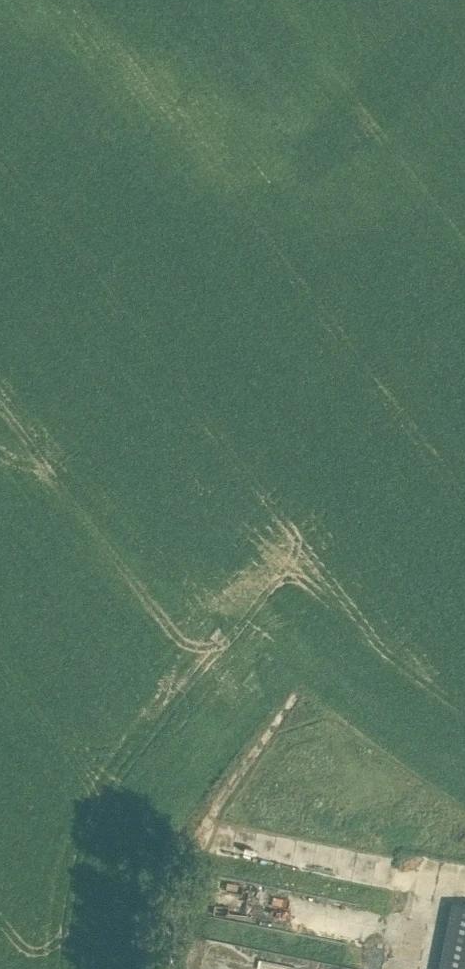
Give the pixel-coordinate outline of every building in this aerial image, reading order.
[(438,968),(464,968),(464,902),(452,900),(438,968)]
